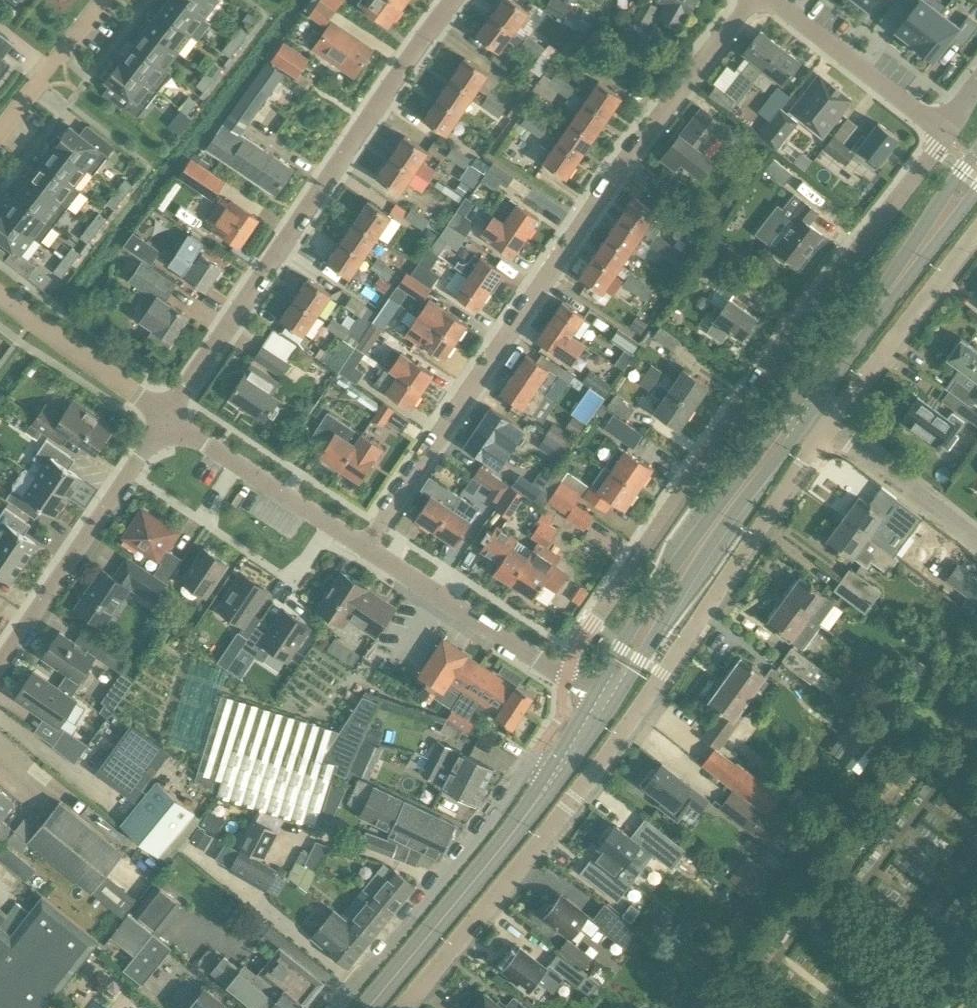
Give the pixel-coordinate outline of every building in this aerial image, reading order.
[(160,10),(191,34),(204,17),(183,0),(168,0),(161,9),(160,10),(161,10),(160,10)] [(204,17),(217,0),(183,0),(204,17)] [(305,10),(309,13),(309,14),(325,25),(336,10),(321,0),(312,0),(305,10)] [(336,10),(342,0),(321,0),(336,10)] [(403,5),(395,0),(360,0),(359,1),(363,4),(389,24),(403,5)] [(491,14),(514,31),(529,12),(514,0),(502,0),(491,14)] [(546,8),(563,18),(574,0),(550,0),(546,8)] [(649,0),(645,0),(630,27),(642,34),(659,5),(649,0)] [(666,4),(660,15),(680,27),(696,0),(660,0),(666,4)] [(916,46),(942,12),(946,7),(938,0),(907,0),(915,6),(896,30),(916,46)] [(148,18),(143,24),(178,51),(191,34),(160,10),(160,11),(160,10),(159,11),(159,12),(152,21),(148,18)] [(942,12),(916,46),(934,60),(953,36),(964,44),(976,27),(976,23),(967,16),(960,26),(942,12)] [(521,44),(530,51),(537,42),(528,36),(525,40),(514,31),(491,14),(476,34),(499,51),(508,39),(519,47),(521,44)] [(581,17),(576,26),(585,30),(590,22),(581,17)] [(315,48),(355,75),(372,48),(333,22),(315,48)] [(134,44),(165,68),(165,67),(178,51),(143,24),(138,31),(142,34),(135,43),(134,44)] [(232,38),(240,44),(249,32),(241,26),(232,38)] [(734,45),(753,59),(727,93),(718,87),(709,98),(729,112),(734,105),(753,81),(781,46),(761,30),(757,36),(747,28),(734,45)] [(9,39),(0,32),(0,52),(9,39)] [(621,46),(651,67),(662,53),(631,32),(621,46)] [(240,44),(232,38),(223,50),(231,56),(240,44)] [(542,46),(537,42),(530,51),(539,58),(546,49),(542,46)] [(309,60),(285,43),(274,59),(298,76),(309,60)] [(122,52),(117,58),(158,91),(172,73),(165,67),(165,68),(134,44),(134,45),(133,44),(133,45),(133,46),(126,55),(122,52)] [(765,89),(775,76),(783,83),(800,61),(781,46),(753,81),(765,89)] [(466,57),(452,77),(475,93),(489,72),(466,57)] [(158,91),(117,58),(112,65),(116,68),(109,77),(108,77),(107,78),(108,78),(107,79),(106,80),(107,80),(131,98),(124,107),(137,117),(158,91)] [(206,73),(214,79),(223,67),(215,61),(206,73)] [(226,123),(209,147),(274,191),(279,183),(281,185),(283,182),(282,181),(292,168),(241,133),(284,72),(268,61),(225,122),(226,123)] [(214,79),(206,73),(197,85),(205,91),(214,79)] [(548,84),(560,92),(567,82),(556,74),(552,80),(544,74),(539,81),(547,86),(548,84)] [(831,85),(820,76),(793,111),(823,134),(850,99),(838,91),(840,89),(832,84),(831,85)] [(452,77),(438,97),(461,113),(475,93),(452,77)] [(600,80),(585,101),(608,116),(622,96),(600,80)] [(560,92),(571,100),(575,94),(578,89),(567,82),(560,92)] [(780,109),(790,97),(777,87),(759,111),(762,113),(750,128),(758,135),(779,108),(780,109)] [(594,136),(608,116),(585,101),(575,94),(571,100),(568,105),(578,112),(572,120),(594,136)] [(180,107),(188,114),(197,102),(189,95),(180,107)] [(490,111),(496,102),(488,96),(482,105),(490,111)] [(447,134),(461,113),(438,97),(424,118),(447,134)] [(504,120),(512,109),(507,105),(505,108),(496,102),(490,111),(504,120)] [(701,108),(662,158),(675,168),(681,160),(701,177),(714,161),(704,153),(725,127),(701,108)] [(797,122),(780,109),(779,108),(758,135),(776,149),(797,122)] [(527,128),(532,132),(539,122),(528,114),(521,124),(527,128)] [(555,125),(552,130),(549,134),(558,140),(580,156),(594,136),(572,120),(564,131),(555,125)] [(539,122),(532,132),(544,140),(541,143),(551,151),(544,161),(566,176),(580,156),(558,140),(549,134),(552,130),(539,122)] [(825,147),(847,165),(855,156),(873,171),(899,138),(879,122),(866,137),(863,134),(852,148),(835,135),(825,147)] [(53,141),(87,168),(94,174),(108,155),(115,145),(89,125),(82,135),(71,126),(72,126),(71,125),(70,126),(70,127),(69,127),(69,128),(62,138),(58,134),(53,141)] [(436,170),(421,160),(428,150),(405,135),(391,156),(429,181),(436,170)] [(44,161),(74,185),(87,168),(53,141),(48,147),(52,151),(45,160),(44,159),(44,160),(44,161)] [(447,156),(456,162),(462,153),(453,146),(450,151),(447,156)] [(471,159),(462,153),(456,162),(465,168),(468,163),(471,159)] [(422,192),(429,181),(391,156),(377,176),(400,192),(407,181),(422,192)] [(477,157),(472,164),(484,173),(485,172),(489,166),(477,157)] [(191,159),(185,167),(180,175),(213,198),(224,181),(192,159),(191,159)] [(774,159),(765,170),(784,185),(793,174),(774,159)] [(31,169),(26,175),(68,207),(81,190),(74,185),(44,161),(43,161),(42,162),(43,162),(35,172),(31,169)] [(496,190),(501,182),(506,186),(514,175),(492,161),(489,166),(485,172),(486,173),(481,180),(496,190)] [(468,163),(465,168),(466,169),(460,179),(475,188),(484,174),(468,163)] [(17,195),(55,224),(68,207),(26,175),(21,182),(25,185),(18,194),(17,195)] [(116,190),(125,197),(134,185),(126,178),(116,190)] [(125,197),(116,190),(107,202),(115,209),(125,197)] [(778,205),(757,232),(778,249),(774,254),(784,262),(788,257),(799,265),(823,234),(809,223),(818,212),(795,194),(783,209),(778,205)] [(0,209),(34,236),(41,241),(55,224),(17,195),(17,196),(16,195),(16,196),(16,197),(9,206),(5,203),(0,209)] [(669,242),(657,234),(656,234),(659,230),(648,223),(656,211),(633,195),(619,216),(643,231),(642,232),(654,239),(650,244),(662,252),(669,242)] [(466,197),(448,224),(466,236),(475,222),(466,216),(475,203),(466,197)] [(509,213),(504,220),(504,222),(526,237),(538,218),(510,199),(504,210),(509,213)] [(217,224),(214,228),(240,245),(258,218),(232,201),(230,204),(223,200),(209,219),(217,224)] [(369,200),(355,221),(378,236),(392,216),(369,200)] [(723,223),(690,200),(682,211),(715,234),(723,223)] [(406,217),(415,223),(421,214),(412,208),(406,217)] [(21,253),(34,236),(0,209),(0,238),(14,249),(6,259),(28,276),(36,265),(21,253)] [(90,225),(98,231),(107,219),(99,212),(90,225)] [(430,220),(421,214),(415,223),(423,229),(427,224),(441,234),(447,225),(433,216),(430,220)] [(492,240),(491,240),(490,242),(513,256),(526,237),(504,222),(493,215),(482,233),(492,240)] [(629,251),(642,232),(643,231),(619,216),(606,236),(629,251)] [(355,221),(342,240),(364,256),(378,236),(355,221)] [(457,249),(466,236),(448,224),(447,225),(441,234),(430,250),(438,255),(447,242),(457,249)] [(98,231),(90,225),(81,236),(89,243),(98,231)] [(202,252),(201,254),(198,252),(204,243),(189,233),(168,262),(183,273),(185,271),(188,273),(187,275),(207,289),(222,266),(202,252)] [(161,250),(138,234),(129,248),(152,264),(161,250)] [(606,236),(593,256),(616,271),(629,251),(606,236)] [(351,276),(364,256),(342,240),(328,260),(351,276)] [(710,251),(720,259),(727,249),(717,241),(710,251)] [(680,250),(669,242),(662,252),(673,260),(676,256),(689,264),(692,259),(680,251),(680,250)] [(63,259),(72,265),(81,253),(73,247),(63,259)] [(439,256),(438,255),(430,250),(429,249),(411,274),(431,287),(440,275),(431,269),(439,256)] [(455,266),(467,275),(490,290),(493,292),(501,281),(498,278),(503,271),(480,255),(479,256),(475,253),(471,259),(470,261),(468,262),(467,262),(465,263),(463,263),(462,262),(459,261),(456,264),(455,266)] [(752,262),(742,253),(732,265),(743,273),(752,262)] [(602,292),(616,271),(593,256),(579,276),(602,292)] [(72,265),(63,259),(54,271),(62,277),(72,265)] [(371,268),(380,274),(386,265),(378,259),(371,268)] [(142,319),(155,328),(148,339),(165,350),(188,316),(170,304),(170,305),(163,301),(175,283),(142,261),(130,279),(156,297),(142,319)] [(395,271),(386,265),(380,274),(389,280),(395,271)] [(717,302),(724,307),(707,332),(722,342),(731,328),(743,337),(757,316),(731,298),(733,294),(735,295),(742,284),(721,270),(714,280),(726,289),(717,302)] [(407,273),(401,281),(398,285),(422,301),(430,289),(407,273)] [(623,284),(634,292),(641,282),(630,274),(623,284)] [(476,310),(490,290),(467,275),(453,295),(476,310)] [(309,278),(295,298),(318,314),(332,293),(309,278)] [(653,290),(641,282),(634,292),(646,300),(653,290)] [(391,297),(374,322),(384,328),(401,303),(391,297)] [(297,344),(304,334),(318,314),(295,298),(281,319),(288,324),(281,333),(297,344)] [(418,317),(431,325),(456,341),(467,324),(429,299),(418,317)] [(572,334),(585,315),(563,300),(550,319),(572,334)] [(445,359),(456,341),(431,325),(418,317),(407,334),(445,359)] [(336,333),(342,324),(333,318),(327,327),(336,333)] [(537,339),(558,354),(559,353),(571,362),(577,353),(585,359),(590,350),(582,345),(584,343),(571,335),(572,334),(550,319),(537,339)] [(382,328),(374,323),(372,321),(362,337),(361,337),(355,346),(363,352),(365,354),(382,328)] [(343,338),(345,339),(351,330),(342,324),(336,333),(343,338)] [(653,334),(673,348),(680,339),(660,325),(653,334)] [(619,327),(618,328),(612,338),(631,351),(639,341),(619,327)] [(271,333),(263,346),(254,358),(279,375),(288,362),(289,359),(307,371),(316,357),(274,329),(271,333)] [(319,360),(337,372),(350,353),(355,346),(361,337),(351,330),(345,339),(343,338),(332,354),(326,349),(319,360)] [(961,336),(946,357),(976,379),(976,348),(961,336)] [(339,373),(352,382),(354,383),(361,372),(353,367),(363,352),(355,346),(350,353),(337,372),(339,373)] [(402,353),(390,370),(398,375),(421,392),(433,374),(402,353)] [(546,395),(556,401),(569,382),(526,353),(513,373),(546,395)] [(251,364),(244,375),(230,396),(265,419),(279,399),(271,394),(279,383),(251,364)] [(651,364),(645,373),(659,383),(665,373),(651,364)] [(410,408),(421,392),(398,375),(390,370),(382,365),(377,372),(381,375),(375,384),(410,408)] [(694,406),(709,384),(684,367),(676,380),(665,373),(659,383),(694,406)] [(612,386),(590,371),(583,381),(605,396),(612,386)] [(513,373),(501,392),(533,413),(546,395),(513,373)] [(651,393),(662,401),(654,412),(679,428),(694,406),(659,383),(645,373),(640,382),(653,390),(651,393)] [(945,386),(938,397),(964,415),(976,425),(976,405),(973,402),(971,405),(950,389),(945,386)] [(605,397),(590,387),(572,412),(587,423),(605,397)] [(608,405),(628,417),(634,408),(615,395),(608,405)] [(918,397),(903,419),(948,450),(958,435),(956,433),(964,421),(952,412),(948,418),(918,397)] [(46,403),(32,424),(42,431),(60,443),(66,433),(95,452),(104,439),(107,441),(113,432),(110,430),(113,425),(74,399),(63,415),(46,403)] [(384,425),(393,410),(395,408),(384,401),(382,405),(377,412),(377,413),(373,418),(384,425)] [(491,409),(479,426),(511,449),(523,430),(491,409)] [(337,468),(340,469),(355,445),(356,446),(363,435),(328,412),(312,436),(326,446),(320,456),(324,459),(322,462),(335,471),(337,468)] [(614,414),(604,428),(633,447),(642,432),(614,414)] [(578,434),(585,423),(573,416),(566,427),(578,434)] [(546,434),(567,447),(574,436),(553,423),(546,434)] [(498,467),(511,449),(479,426),(466,445),(498,467)] [(370,440),(363,435),(356,446),(355,445),(340,469),(360,483),(383,448),(370,440)] [(567,449),(546,436),(539,446),(560,460),(567,449)] [(45,464),(38,475),(69,497),(82,478),(69,468),(76,458),(47,438),(34,457),(45,464)] [(618,460),(612,469),(639,488),(652,468),(622,447),(615,458),(618,460)] [(606,509),(613,499),(625,508),(639,488),(612,469),(612,470),(606,466),(592,486),(593,486),(592,487),(559,464),(547,483),(575,502),(581,493),(586,497),(586,496),(606,509)] [(492,490),(488,495),(500,503),(511,487),(481,466),(473,478),(492,490)] [(38,475),(37,476),(26,468),(22,470),(20,474),(16,480),(14,483),(13,487),(7,497),(36,517),(43,508),(56,517),(69,497),(38,475)] [(541,490),(521,475),(514,485),(534,500),(541,490)] [(452,507),(451,506),(458,495),(428,476),(420,489),(429,496),(415,518),(436,532),(452,507)] [(592,515),(574,503),(575,502),(547,483),(535,501),(544,507),(549,500),(568,513),(565,516),(583,528),(592,515)] [(509,518),(524,495),(511,486),(511,487),(500,503),(496,509),(509,518)] [(861,496),(845,517),(869,535),(885,514),(861,496)] [(478,510),(466,502),(459,512),(452,507),(436,532),(455,545),(478,510)] [(910,529),(916,517),(896,505),(890,517),(910,529)] [(0,532),(0,546),(24,563),(38,543),(25,534),(32,523),(6,506),(0,515),(0,530),(1,530),(0,532)] [(153,574),(166,583),(183,559),(170,551),(169,552),(166,550),(178,532),(164,522),(163,524),(141,510),(123,536),(161,563),(153,574)] [(845,517),(830,538),(867,566),(871,561),(888,573),(898,558),(869,537),(869,535),(845,517)] [(539,541),(551,524),(543,519),(532,536),(538,541),(539,541)] [(551,524),(539,541),(528,558),(513,582),(535,597),(545,582),(557,590),(567,575),(555,567),(562,556),(547,546),(558,528),(551,524)] [(496,526),(481,549),(500,562),(495,570),(513,582),(528,558),(511,547),(516,539),(496,526)] [(24,563),(0,546),(0,575),(11,583),(24,563)] [(182,580),(205,595),(227,563),(204,547),(182,580)] [(102,569),(76,607),(104,627),(130,588),(152,603),(153,602),(166,611),(166,610),(166,586),(165,585),(166,583),(127,557),(113,577),(102,569)] [(976,601),(976,578),(959,564),(948,578),(976,601)] [(850,568),(843,578),(873,601),(881,591),(850,568)] [(239,632),(247,638),(255,626),(261,617),(253,612),(267,591),(242,573),(217,609),(243,626),(239,632)] [(376,636),(394,607),(341,574),(318,609),(343,625),(347,618),(376,636)] [(786,598),(819,623),(834,601),(801,577),(786,598)] [(865,612),(873,601),(843,578),(834,589),(865,612)] [(821,624),(819,623),(786,598),(771,619),(780,626),(776,632),(790,643),(791,641),(803,649),(821,624)] [(268,634),(255,626),(247,638),(242,647),(264,662),(272,650),(287,660),(309,628),(284,611),(268,634)] [(95,655),(60,632),(43,656),(84,683),(92,671),(87,667),(95,655)] [(329,648),(348,658),(354,648),(335,638),(329,648)] [(461,649),(444,638),(418,678),(426,683),(421,691),(453,711),(482,666),(468,657),(469,654),(461,649)] [(931,659),(936,651),(925,642),(919,650),(931,659)] [(792,647),(783,659),(812,681),(822,688),(831,676),(792,647)] [(98,658),(117,671),(124,661),(105,648),(98,658)] [(927,665),(916,657),(907,669),(917,677),(927,665)] [(742,658),(727,679),(752,698),(767,676),(742,658)] [(232,661),(227,669),(241,678),(246,670),(232,661)] [(515,687),(482,666),(456,707),(469,716),(479,701),(498,714),(515,687)] [(16,698),(58,727),(76,700),(34,671),(16,698)] [(753,701),(750,699),(752,698),(727,679),(711,700),(723,709),(703,736),(719,748),(753,701)] [(516,685),(515,687),(498,714),(496,717),(512,728),(533,696),(516,685)] [(340,731),(222,694),(196,780),(217,795),(316,826),(333,770),(346,776),(349,770),(356,753),(358,750),(378,702),(363,696),(340,731)] [(476,721),(469,716),(456,707),(448,719),(468,733),(476,721)] [(137,799),(170,748),(130,723),(98,773),(137,799)] [(385,730),(370,725),(365,739),(380,744),(385,730)] [(54,746),(65,755),(75,763),(87,745),(65,730),(54,746)] [(864,730),(842,760),(854,769),(877,739),(864,730)] [(439,742),(430,757),(485,787),(495,768),(461,751),(460,753),(439,742)] [(356,753),(349,770),(369,779),(379,759),(358,750),(356,753)] [(476,805),(485,787),(430,757),(430,759),(415,751),(407,765),(444,785),(443,787),(476,805)] [(742,793),(768,813),(781,796),(738,763),(736,766),(716,752),(707,764),(743,792),(742,793)] [(691,804),(700,811),(710,799),(665,763),(647,785),(660,795),(656,800),(679,819),(691,804)] [(440,857),(441,855),(442,855),(449,846),(446,845),(449,838),(452,839),(454,828),(455,825),(360,780),(349,803),(375,815),(372,821),(392,830),(390,834),(440,857)] [(156,781),(122,824),(159,853),(193,811),(156,781)] [(2,817),(15,800),(0,788),(0,816),(2,817)] [(740,822),(780,853),(792,837),(752,806),(751,808),(731,793),(722,804),(742,819),(740,822)] [(60,801),(37,829),(29,839),(30,840),(123,916),(137,899),(107,874),(124,853),(60,801)] [(264,860),(280,830),(253,816),(238,846),(264,860)] [(29,839),(37,829),(24,818),(16,828),(29,839)] [(600,847),(580,873),(618,901),(635,878),(653,854),(640,844),(641,844),(616,825),(599,847),(600,847)] [(7,840),(21,851),(30,840),(29,839),(16,828),(7,840)] [(655,840),(693,873),(701,863),(663,831),(655,840)] [(367,832),(363,845),(393,855),(398,843),(367,832)] [(27,882),(36,870),(4,844),(0,849),(0,860),(27,882)] [(278,870),(262,861),(240,849),(229,870),(266,891),(268,887),(278,870)] [(302,852),(297,862),(305,866),(306,865),(311,856),(302,852)] [(757,896),(774,873),(748,854),(731,877),(757,896)] [(308,891),(313,883),(318,871),(306,865),(305,866),(297,862),(292,872),(289,877),(294,881),(308,891)] [(363,889),(369,894),(373,890),(377,894),(374,898),(394,914),(416,887),(415,886),(392,867),(391,868),(385,863),(375,875),(363,889)] [(134,912),(159,932),(182,903),(157,883),(134,912)] [(373,890),(369,894),(348,921),(372,941),(394,914),(374,898),(377,894),(373,890)] [(563,894),(555,904),(551,904),(547,909),(548,913),(546,916),(572,936),(580,926),(592,935),(601,925),(626,944),(638,929),(607,904),(595,919),(563,894)] [(0,925),(0,1007),(47,1007),(99,943),(43,896),(11,934),(0,925)] [(632,902),(624,914),(632,920),(640,908),(632,902)] [(0,925),(8,915),(0,908),(0,925)] [(372,941),(348,921),(335,910),(313,938),(350,968),(372,941)] [(111,935),(135,955),(124,969),(141,983),(170,947),(129,913),(111,935)] [(585,968),(592,958),(567,940),(560,950),(585,968)] [(507,966),(504,969),(530,990),(538,979),(551,989),(563,973),(591,995),(600,983),(559,953),(550,964),(547,968),(521,947),(513,958),(510,958),(506,963),(507,966)] [(305,1004),(321,985),(277,949),(256,976),(244,966),(240,969),(225,957),(212,973),(254,1007),(311,1007),(305,1004)] [(697,971),(704,962),(708,956),(700,950),(689,965),(697,971)] [(206,990),(191,1007),(228,1007),(206,990)] [(486,992),(474,1007),(506,1007),(486,992)] [(515,997),(506,1007),(529,1007),(515,997)]
